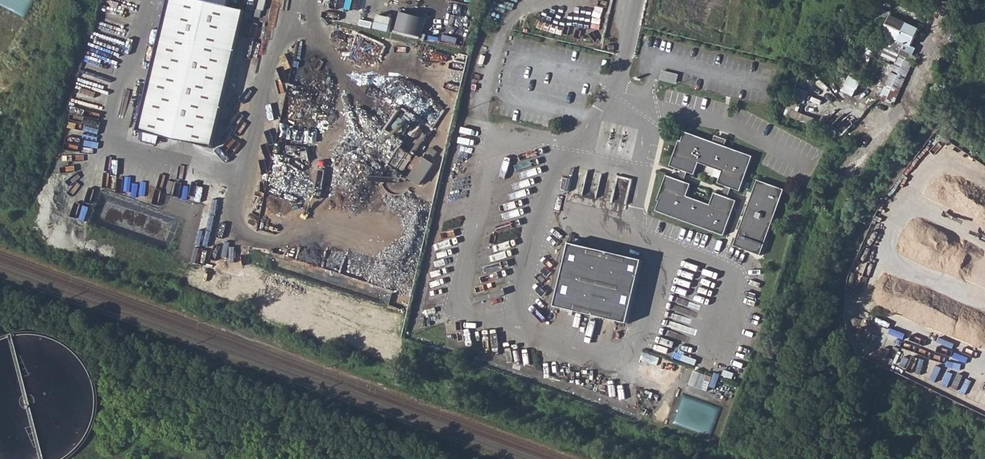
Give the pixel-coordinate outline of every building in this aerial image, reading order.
[(138,130),(213,147),(245,11),(227,7),(228,0),(169,0),(138,130)] [(882,32),(911,46),(919,29),(889,16),(882,32)] [(883,88),(880,98),(902,51),(897,49),(880,87),(883,88)] [(894,105),(914,56),(902,50),(902,51),(880,98),(894,105)] [(690,75),(673,71),(670,80),(687,85),(690,75)] [(786,112),(815,123),(824,97),(808,91),(812,78),(799,74),(786,112)] [(848,76),(844,91),(857,95),(861,79),(848,76)] [(846,110),(829,126),(840,137),(856,121),(846,110)] [(740,191),(752,155),(724,146),(725,141),(713,137),(712,142),(683,132),(680,142),(678,141),(669,167),(680,170),(686,173),(694,175),(698,165),(722,172),(718,183),(724,185),(730,187),(740,191)] [(686,173),(680,170),(677,181),(682,183),(686,173)] [(677,181),(666,177),(657,203),(660,204),(657,211),(726,234),(737,201),(726,198),(720,196),(714,194),(711,204),(687,197),(691,186),(682,183),(677,181)] [(581,179),(574,178),(571,190),(578,191),(581,179)] [(785,188),(757,179),(736,245),(763,254),(785,188)] [(730,187),(724,185),(720,196),(726,198),(730,187)] [(120,222),(138,229),(143,214),(125,207),(120,222)] [(138,229),(141,230),(146,216),(147,215),(143,214),(138,229)] [(146,216),(141,230),(188,247),(194,233),(146,216)] [(641,257),(568,243),(556,306),(629,321),(641,257)] [(696,370),(691,383),(708,390),(713,376),(696,370)]
